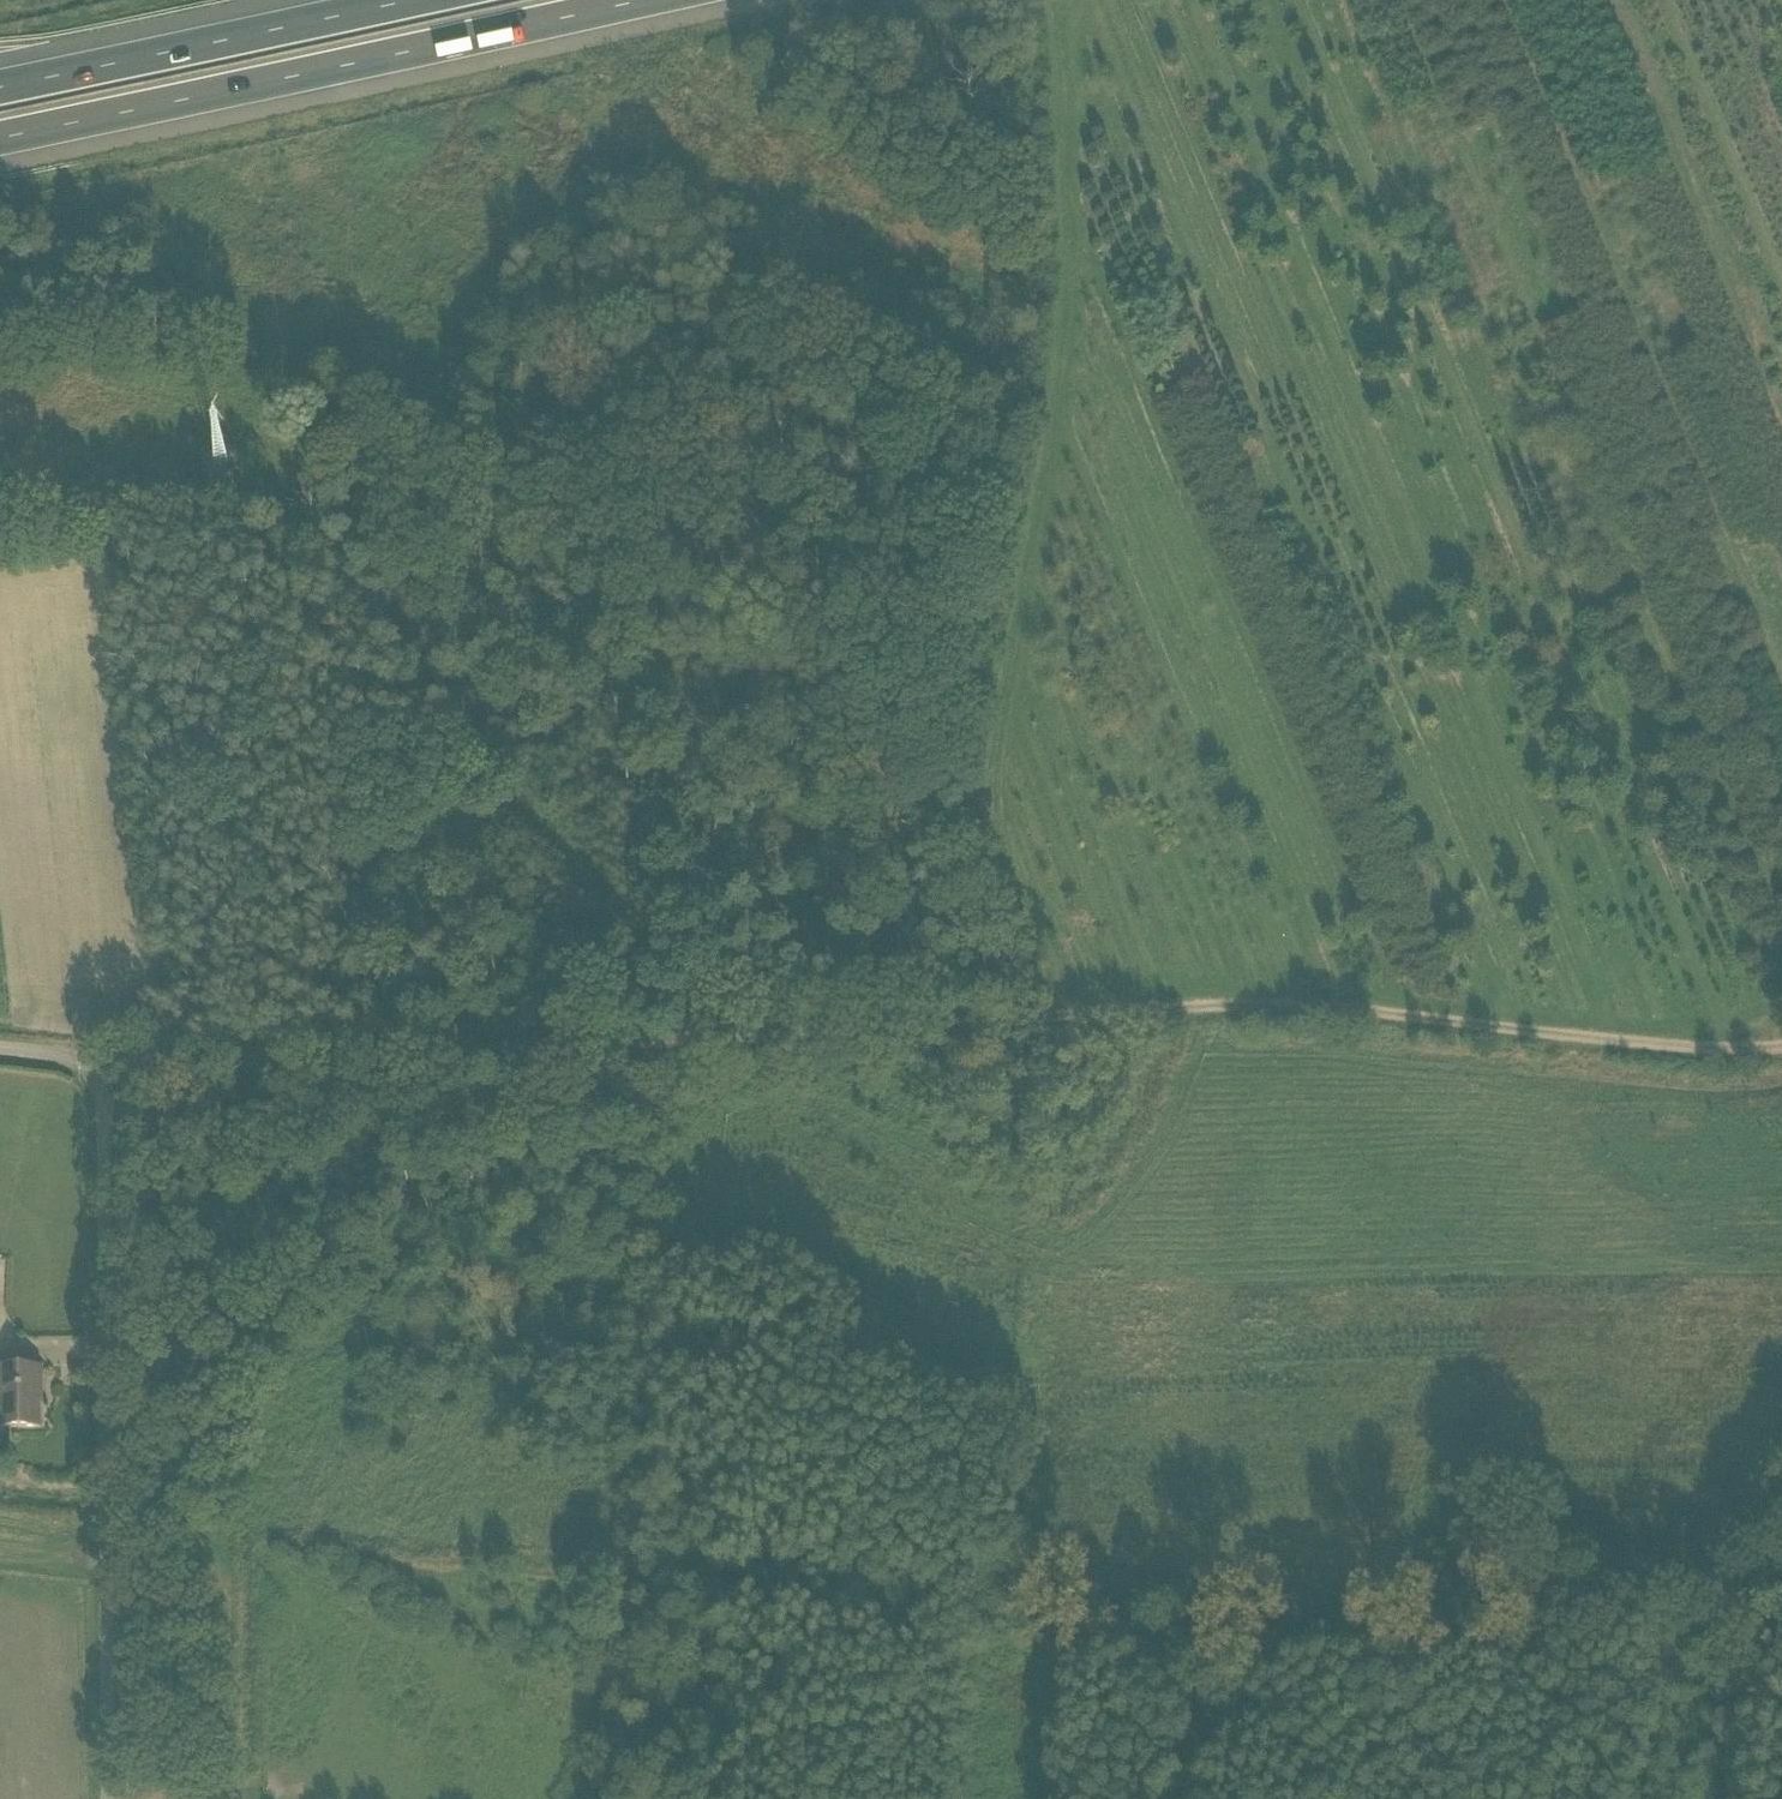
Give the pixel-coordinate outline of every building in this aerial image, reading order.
[(40,1393),(42,1393),(42,1368),(0,1368),(1,1428),(40,1428),(40,1393)]
